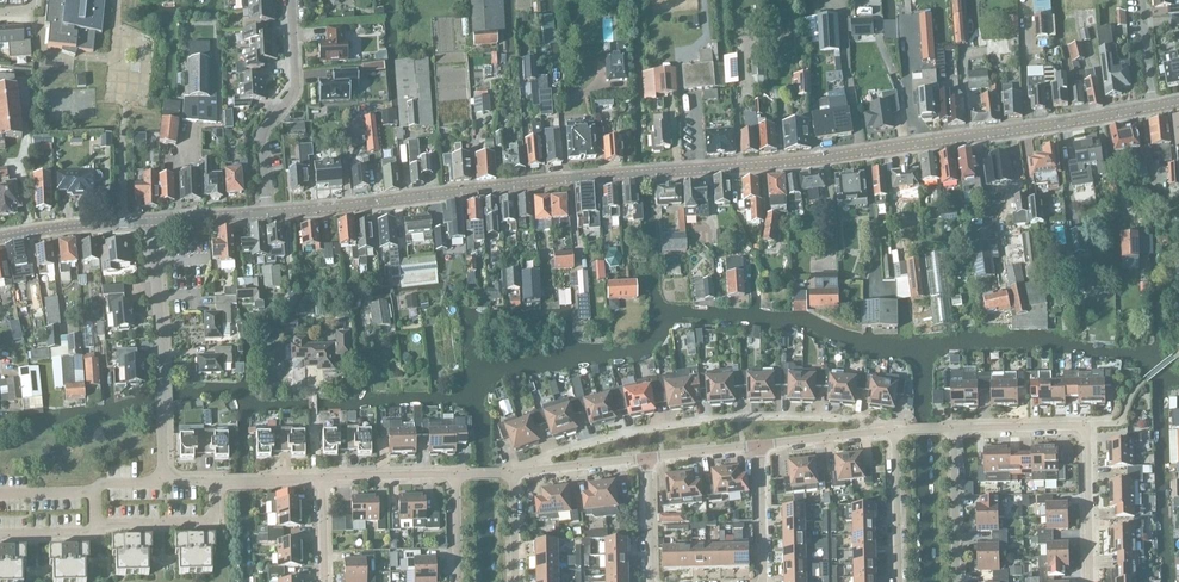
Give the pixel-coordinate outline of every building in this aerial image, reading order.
[(75,57),(77,51),(93,52),(95,33),(102,34),(105,0),(48,0),(46,28),(49,29),(47,47),(62,49),(62,52),(75,57)] [(249,10),(274,9),(274,8),(272,8),(272,0),(242,0),(242,11),(249,10)] [(495,0),(471,0),(474,46),(497,44),(495,0)] [(965,16),(963,0),(952,0),(956,45),(967,44),(965,16)] [(1155,8),(1168,7),(1168,15),(1178,14),(1178,5),(1174,5),(1174,0),(1154,0),(1155,8)] [(243,18),(243,30),(259,29),(258,22),(275,21),(275,20),(273,20),(272,9),(274,9),(249,10),(249,18),(243,18)] [(819,17),(820,46),(821,53),(840,52),(838,16),(819,17)] [(1049,37),(1047,16),(1035,17),(1036,38),(1049,37)] [(609,36),(610,36),(609,17),(599,18),(600,40),(609,40),(609,36)] [(1018,30),(1018,17),(1009,17),(1010,31),(1018,30)] [(873,19),(852,22),(853,34),(863,33),(863,35),(875,34),(873,19)] [(897,20),(883,20),(885,42),(898,41),(897,20)] [(762,37),(762,21),(754,21),(755,37),(762,37)] [(0,29),(0,44),(9,43),(10,59),(32,57),(31,41),(23,42),(22,27),(22,28),(0,29)] [(320,44),(321,63),(347,62),(346,43),(343,43),(343,28),(327,29),(328,43),(320,44)] [(1111,28),(1097,30),(1105,92),(1106,97),(1122,95),(1121,88),(1130,86),(1128,68),(1114,70),(1111,48),(1113,48),(1111,28)] [(262,29),(243,30),(244,42),(250,42),(251,49),(276,48),(276,47),(274,47),(274,35),(262,36),(262,29)] [(933,29),(921,30),(923,61),(935,60),(933,29)] [(1080,31),(1082,43),(1090,41),(1088,30),(1080,31)] [(185,97),(183,121),(216,123),(217,61),(209,61),(209,43),(189,43),(189,97),(185,97)] [(605,56),(607,81),(627,80),(625,43),(624,43),(625,48),(623,48),(624,50),(625,50),(625,55),(605,56)] [(1068,47),(1072,62),(1085,59),(1081,44),(1068,47)] [(276,48),(251,49),(251,56),(245,57),(245,63),(236,64),(236,70),(264,68),(264,61),(277,60),(277,58),(279,57),(278,50),(276,49),(276,48)] [(683,66),(685,90),(716,87),(712,49),(699,51),(700,65),(683,66)] [(946,77),(943,49),(935,50),(937,78),(946,77)] [(751,61),(754,61),(755,77),(765,77),(764,52),(751,53),(751,61)] [(1178,59),(1176,53),(1162,56),(1168,85),(1178,83),(1178,58),(1178,59)] [(496,55),(496,64),(505,64),(505,55),(496,55)] [(523,60),(525,81),(537,81),(536,59),(523,60)] [(375,64),(362,65),(363,72),(375,71),(375,64)] [(491,78),(491,67),(479,67),(479,78),(491,78)] [(1052,88),(1054,107),(1068,106),(1067,86),(1066,86),(1066,77),(1058,77),(1057,73),(1051,68),(1043,69),(1044,77),(1045,88),(1052,88)] [(655,71),(656,94),(678,93),(676,69),(655,71)] [(1088,92),(1091,109),(1103,107),(1097,79),(1096,79),(1094,70),(1080,73),(1082,82),(1084,93),(1088,92)] [(333,81),(318,81),(319,102),(350,101),(349,88),(358,87),(358,71),(332,72),(333,81)] [(988,71),(968,73),(970,90),(989,89),(988,71)] [(936,72),(923,73),(924,82),(913,83),(915,99),(918,99),(919,118),(922,117),(922,119),(924,121),(933,120),(934,118),(934,117),(937,116),(935,92),(937,92),(936,72)] [(239,81),(240,88),(265,87),(263,87),(262,75),(232,76),(233,81),(239,81)] [(409,128),(433,125),(429,75),(415,77),(417,103),(407,104),(409,128)] [(811,96),(810,75),(798,75),(799,97),(811,96)] [(548,77),(537,78),(538,92),(549,91),(548,77)] [(1032,110),(1045,109),(1045,88),(1044,77),(1029,77),(1030,84),(1030,91),(1029,91),(1029,100),(1031,100),(1032,110)] [(1070,85),(1073,105),(1084,104),(1082,84),(1070,85)] [(1003,95),(1002,95),(1002,104),(1004,104),(1005,118),(1023,117),(1022,94),(1013,94),(1012,86),(1003,86),(1003,95)] [(265,87),(240,88),(240,96),(233,96),(234,108),(249,108),(249,101),(266,100),(265,98),(264,98),(263,88),(265,88),(265,87)] [(1000,88),(992,88),(992,96),(982,97),(983,112),(971,114),(973,125),(984,124),(998,123),(1001,123),(1000,88)] [(5,149),(4,139),(22,137),(16,89),(0,91),(0,150),(5,149)] [(538,92),(540,106),(540,116),(555,115),(553,99),(551,99),(550,91),(549,91),(538,92)] [(866,114),(868,129),(874,128),(874,131),(894,128),(892,111),(899,109),(897,91),(882,94),(883,103),(869,105),(870,113),(866,114)] [(946,119),(948,121),(948,126),(965,124),(964,100),(950,101),(949,93),(939,94),(940,106),(939,106),(940,122),(941,122),(943,119),(946,119)] [(474,97),(475,112),(490,111),(488,96),(474,97)] [(829,100),(830,107),(835,137),(852,134),(846,97),(829,100)] [(661,100),(663,111),(670,110),(667,99),(661,100)] [(835,137),(830,107),(829,100),(820,101),(822,116),(814,117),(818,140),(835,137)] [(164,101),(163,111),(159,143),(176,145),(181,103),(164,101)] [(396,111),(382,112),(383,123),(397,122),(396,111)] [(741,133),(742,153),(760,152),(757,116),(756,114),(744,115),(746,133),(741,133)] [(783,123),(786,151),(811,149),(809,123),(811,123),(811,121),(810,114),(804,114),(805,121),(783,123)] [(652,136),(653,151),(655,152),(663,152),(663,148),(671,147),(669,125),(664,126),(663,116),(654,117),(656,136),(652,136)] [(758,117),(760,151),(777,150),(775,126),(766,127),(766,120),(761,120),(761,117),(758,117)] [(1150,122),(1153,147),(1154,155),(1161,153),(1171,152),(1170,145),(1167,120),(1150,122)] [(375,123),(367,124),(368,140),(377,139),(375,123)] [(525,140),(528,166),(545,165),(540,124),(531,125),(533,139),(525,140)] [(593,124),(583,125),(582,125),(582,129),(566,130),(568,160),(596,158),(593,124)] [(1110,130),(1115,153),(1126,151),(1127,157),(1133,156),(1131,149),(1141,147),(1136,127),(1122,130),(1121,127),(1110,130)] [(604,145),(605,161),(614,161),(614,162),(620,161),(620,160),(622,160),(621,139),(611,140),(611,136),(604,137),(604,129),(596,129),(597,148),(598,148),(598,145),(604,145)] [(706,132),(708,156),(736,154),(734,130),(706,132)] [(495,134),(496,148),(504,148),(503,134),(495,134)] [(560,134),(545,135),(546,154),(547,165),(562,164),(561,154),(560,134)] [(33,138),(33,146),(52,145),(51,137),(33,138)] [(1099,140),(1087,142),(1091,167),(1098,166),(1099,173),(1104,173),(1099,140)] [(418,141),(408,142),(412,186),(424,185),(423,175),(432,174),(431,158),(420,159),(418,141)] [(525,168),(523,142),(517,143),(517,144),(509,145),(510,152),(503,153),(504,170),(514,169),(515,171),(519,171),(520,169),(525,168)] [(1091,167),(1087,142),(1074,144),(1077,162),(1069,163),(1071,178),(1085,176),(1084,168),(1091,167)] [(444,167),(449,166),(451,182),(454,182),(454,183),(471,181),(469,154),(462,154),(461,144),(454,145),(455,155),(448,156),(443,156),(444,167)] [(310,179),(308,157),(313,157),(312,145),(299,146),(300,169),(289,170),(291,193),(303,192),(303,190),(308,189),(307,179),(310,179)] [(1035,186),(1049,184),(1049,187),(1059,186),(1057,174),(1061,173),(1057,147),(1044,149),(1045,155),(1036,157),(1036,159),(1030,160),(1032,177),(1034,177),(1035,186)] [(958,152),(964,195),(976,193),(976,199),(983,198),(978,168),(976,168),(974,150),(958,152)] [(991,161),(984,162),(988,185),(1013,182),(1010,163),(1011,163),(1010,151),(998,152),(998,155),(991,156),(991,161)] [(475,154),(477,180),(496,179),(494,153),(475,154)] [(942,184),(959,182),(955,153),(938,156),(942,184)] [(940,181),(937,156),(921,158),(923,182),(940,181)] [(362,159),(363,168),(352,169),(354,188),(369,187),(367,163),(369,163),(368,157),(366,158),(366,159),(362,159)] [(320,187),(324,187),(325,185),(333,185),(333,187),(342,187),(340,159),(331,160),(331,163),(314,164),(316,186),(318,186),(320,187)] [(219,200),(221,198),(222,198),(222,175),(211,175),(210,160),(202,161),(203,196),(211,196),(211,198),(213,198),(214,200),(214,201),(219,200)] [(382,169),(385,192),(399,190),(397,167),(393,168),(392,160),(382,161),(383,169),(382,169)] [(1137,165),(1138,177),(1148,176),(1147,164),(1137,165)] [(1170,187),(1178,187),(1178,165),(1169,166),(1170,187)] [(167,201),(168,203),(171,203),(172,201),(174,201),(173,176),(164,176),(164,167),(158,167),(158,177),(159,177),(160,201),(167,201)] [(233,168),(233,171),(225,172),(226,183),(227,195),(228,195),(230,196),(234,196),(236,194),(241,194),(243,192),(240,167),(233,168)] [(8,176),(7,168),(0,169),(0,178),(8,176)] [(180,174),(181,201),(201,200),(200,173),(190,174),(189,168),(181,168),(182,174),(180,174)] [(894,199),(912,197),(919,196),(918,187),(920,187),(919,170),(919,169),(918,169),(907,170),(907,169),(902,170),(892,171),(891,171),(891,172),(893,190),(894,199)] [(873,171),(876,206),(888,205),(885,170),(873,171)] [(95,196),(94,182),(97,182),(100,181),(102,178),(102,175),(100,173),(97,172),(94,172),(94,171),(56,173),(57,191),(67,191),(67,194),(84,194),(84,196),(95,196)] [(823,172),(799,175),(801,191),(809,190),(810,203),(820,201),(818,189),(826,188),(823,172)] [(135,184),(135,197),(144,197),(144,200),(141,200),(141,207),(158,207),(157,173),(144,174),(144,184),(135,184)] [(847,175),(836,176),(838,204),(857,202),(857,207),(867,206),(867,201),(865,174),(853,175),(853,174),(852,174),(853,175),(847,175)] [(34,177),(35,210),(38,210),(39,211),(42,211),(44,209),(51,209),(50,179),(45,179),(45,176),(34,177)] [(790,200),(788,200),(789,210),(795,209),(794,199),(794,198),(794,196),(801,195),(798,177),(797,177),(796,176),(792,176),(791,178),(787,179),(790,200)] [(785,177),(768,178),(770,201),(771,210),(788,209),(785,177)] [(16,215),(15,208),(21,207),(19,192),(16,193),(15,184),(9,185),(8,179),(0,180),(0,217),(16,215)] [(751,180),(750,181),(744,181),(745,210),(751,210),(752,223),(764,222),(766,207),(765,200),(760,200),(759,180),(757,180),(755,179),(751,180)] [(729,207),(728,180),(713,181),(715,208),(723,207),(723,213),(731,213),(731,207),(729,207)] [(684,184),(684,186),(683,186),(683,188),(685,218),(700,217),(701,218),(707,218),(706,203),(705,189),(706,189),(705,184),(698,185),(698,183),(696,183),(696,185),(693,185),(693,184),(684,184)] [(637,184),(621,185),(623,219),(634,219),(634,221),(643,220),(642,205),(638,206),(637,184)] [(578,229),(588,228),(589,230),(599,229),(597,186),(575,187),(578,229)] [(604,202),(602,202),(602,211),(603,211),(603,220),(610,219),(619,218),(619,210),(618,188),(616,188),(615,186),(611,187),(609,189),(603,189),(604,202)] [(655,188),(657,208),(668,207),(668,205),(681,204),(680,200),(681,200),(680,186),(670,187),(670,186),(665,186),(666,187),(655,188)] [(550,198),(552,220),(560,220),(560,229),(570,229),(569,209),(567,209),(566,197),(566,195),(550,196),(550,198)] [(1028,212),(1026,195),(1015,197),(1017,213),(1028,212)] [(534,199),(535,222),(544,221),(545,230),(551,230),(549,198),(546,198),(544,196),(541,197),(539,199),(534,199)] [(527,218),(532,218),(531,197),(517,198),(518,219),(518,218),(519,227),(528,227),(527,218)] [(499,199),(501,223),(509,222),(510,233),(516,232),(514,198),(499,199)] [(1041,198),(1037,199),(1028,200),(1031,224),(1044,222),(1041,198)] [(497,219),(496,200),(483,201),(484,218),(490,217),(491,232),(498,231),(497,219)] [(465,216),(466,234),(470,234),(470,238),(473,237),(474,244),(484,244),(481,202),(480,203),(478,201),(474,201),(473,203),(467,203),(467,216),(465,216)] [(444,229),(434,230),(436,251),(447,250),(446,243),(446,241),(449,240),(464,239),(461,203),(446,205),(447,216),(443,216),(444,224),(444,229)] [(678,234),(660,236),(662,253),(687,251),(684,210),(677,211),(678,234)] [(764,241),(776,243),(780,215),(767,214),(764,241)] [(1002,216),(1005,232),(1013,230),(1011,222),(1013,222),(1011,214),(1002,216)] [(411,237),(432,234),(430,217),(429,217),(427,215),(422,215),(421,218),(404,220),(406,244),(411,243),(411,237)] [(359,258),(358,247),(355,247),(353,222),(349,222),(349,220),(342,221),(342,223),(338,223),(340,246),(348,245),(348,248),(351,248),(352,261),(359,261),(359,258)] [(378,222),(380,249),(389,248),(391,272),(399,271),(397,247),(395,220),(378,222)] [(356,224),(358,247),(359,258),(366,258),(365,250),(373,250),(370,222),(356,224)] [(266,248),(267,264),(277,263),(276,258),(283,258),(282,247),(284,247),(282,228),(280,228),(280,227),(279,225),(274,226),(273,227),(273,229),(267,230),(268,248),(266,248)] [(323,251),(324,261),(333,260),(332,244),(322,245),(319,245),(317,225),(301,226),(303,247),(315,246),(316,252),(323,251)] [(251,240),(241,241),(242,254),(252,253),(253,257),(263,256),(266,256),(265,248),(265,247),(264,226),(250,227),(251,240)] [(232,229),(218,230),(219,241),(212,242),(213,260),(221,259),(221,270),(235,270),(232,229)] [(1082,230),(1071,231),(1075,255),(1085,253),(1082,230)] [(700,252),(717,251),(716,231),(700,231),(700,252)] [(1139,235),(1121,235),(1122,259),(1123,259),(1123,270),(1140,269),(1139,259),(1140,259),(1140,255),(1139,235)] [(58,255),(60,275),(70,274),(69,264),(77,263),(75,241),(73,241),(71,239),(67,240),(65,242),(59,243),(60,255),(58,255)] [(995,276),(992,259),(999,258),(996,240),(972,244),(977,279),(995,276)] [(28,242),(6,246),(9,269),(11,269),(12,276),(23,274),(23,270),(33,268),(28,242)] [(81,243),(82,263),(99,261),(97,242),(81,243)] [(118,272),(117,265),(131,264),(129,242),(106,244),(106,249),(101,250),(103,273),(118,272)] [(55,277),(54,266),(52,246),(36,248),(38,268),(39,268),(40,275),(48,275),(48,278),(55,277)] [(573,252),(553,253),(554,270),(574,269),(573,252)] [(924,255),(925,260),(930,298),(934,327),(952,325),(949,296),(950,296),(944,252),(924,255)] [(12,286),(10,272),(8,272),(5,254),(2,255),(0,254),(0,288),(12,286)] [(398,260),(401,283),(416,282),(438,279),(435,256),(398,260)] [(742,257),(725,258),(727,297),(745,295),(743,273),(742,257)] [(925,260),(906,262),(911,301),(930,298),(925,260)] [(263,289),(281,288),(279,266),(262,268),(263,280),(262,280),(263,289)] [(662,266),(661,278),(677,279),(678,267),(662,266)] [(1011,288),(1017,316),(1028,314),(1027,308),(1047,304),(1042,281),(1024,285),(1020,266),(1006,269),(1010,288),(1011,288)] [(501,271),(502,289),(519,288),(519,270),(501,271)] [(522,273),(523,302),(540,301),(538,272),(522,273)] [(578,273),(579,295),(588,295),(587,272),(578,273)] [(838,274),(816,275),(816,291),(839,291),(838,274)] [(253,287),(236,288),(237,300),(254,299),(254,302),(263,302),(263,289),(262,280),(253,281),(253,287)] [(712,280),(695,281),(697,293),(704,292),(705,300),(713,299),(712,280)] [(607,283),(608,300),(637,299),(636,282),(607,283)] [(102,287),(103,297),(124,295),(123,286),(102,287)] [(1175,289),(1161,291),(1162,298),(1176,296),(1175,289)] [(816,291),(811,292),(811,308),(839,308),(839,291),(816,291)] [(987,314),(1011,309),(1007,292),(984,297),(987,314)] [(39,293),(31,294),(34,311),(42,309),(39,293)] [(415,309),(414,295),(404,296),(405,309),(415,309)] [(108,297),(109,314),(113,314),(115,330),(119,329),(120,332),(129,331),(129,328),(134,328),(133,318),(133,317),(132,313),(133,313),(132,312),(131,302),(124,303),(123,296),(108,297)] [(577,297),(578,319),(587,318),(586,296),(577,297)] [(236,297),(216,297),(216,305),(237,304),(236,297)] [(386,302),(370,304),(374,328),(390,325),(386,302)] [(58,303),(45,305),(48,326),(47,326),(48,338),(61,337),(61,325),(58,303)] [(863,303),(863,328),(898,328),(897,303),(863,303)] [(216,305),(216,313),(205,314),(205,339),(222,338),(222,325),(231,325),(231,305),(216,305)] [(295,343),(296,358),(305,358),(305,366),(322,366),(322,369),(334,369),(333,353),(338,353),(338,355),(349,354),(348,333),(337,333),(338,345),(305,346),(305,343),(303,340),(298,340),(295,343)] [(710,347),(707,333),(697,335),(700,349),(710,347)] [(694,334),(687,335),(689,350),(696,349),(694,334)] [(69,358),(51,360),(54,389),(65,388),(66,400),(85,398),(82,355),(81,336),(68,337),(69,358)] [(214,348),(215,356),(197,357),(198,373),(223,373),(223,365),(232,365),(232,348),(214,348)] [(118,351),(119,368),(125,368),(126,383),(130,383),(130,386),(140,385),(140,383),(145,382),(144,357),(137,358),(136,350),(118,351)] [(98,360),(95,360),(85,361),(85,362),(87,387),(100,386),(98,360)] [(782,364),(782,371),(782,386),(789,386),(789,400),(791,400),(791,402),(800,402),(802,402),(803,371),(803,369),(795,368),(795,367),(793,364),(782,364)] [(20,379),(22,400),(42,398),(38,367),(18,369),(20,379)] [(678,375),(679,383),(683,409),(684,409),(684,408),(693,407),(693,405),(695,405),(695,402),(702,401),(701,390),(699,375),(698,369),(677,372),(678,375)] [(741,387),(740,372),(732,372),(731,369),(719,370),(719,372),(720,378),(722,404),(724,404),(733,403),(733,401),(735,401),(734,387),(741,387)] [(762,402),(761,376),(761,369),(748,370),(748,371),(740,372),(741,387),(749,387),(749,400),(751,400),(751,402),(761,402),(762,402)] [(782,371),(773,371),(773,369),(761,369),(761,376),(762,402),(763,402),(773,402),(773,400),(775,400),(775,386),(782,386),(782,371)] [(824,371),(803,371),(802,402),(803,402),(813,403),(813,401),(815,401),(815,387),(823,387),(824,371)] [(832,372),(824,371),(823,387),(830,388),(829,401),(831,402),(831,404),(840,404),(842,405),(844,379),(832,378),(832,372)] [(1071,372),(1072,399),(1079,398),(1079,405),(1080,405),(1080,407),(1087,407),(1087,404),(1092,404),(1092,380),(1079,381),(1079,371),(1071,372)] [(1104,380),(1092,380),(1092,404),(1097,404),(1097,406),(1104,406),(1104,404),(1105,404),(1105,386),(1112,386),(1111,371),(1104,371),(1104,380)] [(722,404),(720,378),(719,372),(707,373),(707,374),(699,375),(701,390),(708,389),(709,403),(711,403),(712,405),(722,404)] [(944,372),(944,375),(944,390),(952,390),(952,408),(953,408),(953,410),(960,409),(960,407),(965,407),(964,383),(964,374),(964,372),(944,372)] [(1052,405),(1052,381),(1051,372),(1031,373),(1032,388),(1039,388),(1039,406),(1040,406),(1040,408),(1047,407),(1047,405),(1052,405)] [(1064,381),(1052,381),(1052,405),(1057,405),(1057,407),(1064,407),(1064,405),(1065,405),(1065,399),(1072,399),(1071,372),(1064,372),(1064,381)] [(1004,373),(992,374),(984,374),(985,389),(992,389),(992,407),(993,407),(993,409),(1000,409),(1000,406),(1005,406),(1004,373)] [(1024,373),(1016,373),(1004,373),(1005,406),(1010,406),(1010,408),(1017,408),(1017,406),(1018,406),(1017,388),(1025,388),(1024,373)] [(865,375),(857,374),(856,380),(844,379),(842,405),(843,405),(852,405),(853,403),(855,403),(856,390),(863,390),(865,375)] [(964,374),(964,383),(965,407),(970,407),(970,409),(977,409),(977,407),(978,407),(977,389),(985,389),(984,374),(964,374)] [(678,375),(657,378),(660,396),(668,395),(669,408),(672,408),(672,410),(681,409),(683,409),(679,383),(678,375)] [(874,376),(865,375),(863,390),(871,391),(869,405),(871,405),(871,407),(880,409),(881,409),(885,383),(873,382),(874,376)] [(904,396),(906,381),(899,380),(899,377),(886,376),(885,383),(881,409),(883,409),(892,410),(892,408),(895,409),(896,395),(904,396)] [(660,396),(657,378),(637,382),(638,390),(643,415),(645,415),(644,415),(654,413),(653,411),(655,411),(653,397),(660,396)] [(20,379),(7,380),(9,401),(22,400),(20,379)] [(630,386),(617,389),(620,404),(627,402),(630,416),(632,415),(633,417),(642,416),(643,415),(638,390),(631,391),(630,386)] [(617,389),(603,392),(604,397),(598,399),(604,424),(606,424),(614,421),(614,419),(616,419),(613,405),(620,404),(617,389)] [(577,399),(576,399),(580,414),(588,412),(591,425),(593,425),(594,427),(603,424),(604,424),(598,399),(586,402),(585,397),(577,399)] [(568,401),(567,400),(556,403),(566,435),(567,435),(567,434),(576,432),(575,430),(577,429),(573,416),(580,414),(576,399),(568,401)] [(545,409),(536,411),(541,426),(549,423),(553,437),(555,436),(556,438),(564,435),(566,435),(556,403),(544,407),(545,409)] [(525,421),(519,424),(528,448),(529,447),(538,444),(537,442),(539,441),(534,428),(541,426),(536,411),(523,416),(525,421)] [(504,422),(505,423),(498,426),(503,440),(510,437),(515,450),(517,450),(518,451),(527,448),(528,448),(519,424),(517,418),(504,422)] [(442,424),(443,453),(447,453),(448,455),(455,455),(455,453),(455,446),(467,446),(467,428),(462,428),(461,420),(454,420),(454,421),(442,421),(442,424)] [(414,424),(402,424),(402,431),(403,454),(408,454),(408,456),(415,456),(415,454),(416,454),(415,436),(422,436),(422,421),(414,421),(414,424)] [(422,421),(422,436),(429,436),(430,453),(431,453),(431,456),(438,455),(438,453),(443,453),(442,424),(430,425),(430,421),(422,421)] [(402,431),(402,424),(402,422),(390,422),(382,422),(383,437),(390,437),(390,455),(391,455),(391,457),(398,456),(398,454),(403,454),(402,431)] [(347,450),(347,426),(334,427),(334,432),(323,432),(323,456),(337,456),(337,449),(339,449),(339,450),(347,450)] [(359,426),(347,426),(347,450),(355,450),(355,448),(357,448),(358,455),(371,455),(371,431),(359,431),(359,426)] [(280,428),(256,429),(256,434),(257,458),(271,458),(270,450),(273,450),(273,452),(281,452),(280,428)] [(293,428),(280,428),(281,452),(289,451),(289,450),(291,450),(291,457),(305,457),(305,433),(293,433),(293,428)] [(228,429),(204,430),(204,453),(212,453),(212,452),(214,452),(215,459),(229,459),(228,429)] [(204,453),(204,430),(191,430),(191,436),(180,436),(180,460),(194,459),(194,452),(196,452),(196,454),(204,453)] [(1109,450),(1109,455),(1133,455),(1133,442),(1142,442),(1142,434),(1127,435),(1127,442),(1109,442),(1109,443),(1107,443),(1107,450),(1109,450)] [(1032,455),(1021,456),(1022,474),(1025,474),(1025,482),(1045,481),(1045,472),(1045,448),(1040,448),(1040,446),(1032,446),(1032,449),(1032,455)] [(1045,448),(1045,472),(1045,481),(1065,481),(1065,466),(1058,466),(1057,448),(1057,446),(1049,446),(1050,448),(1045,448)] [(978,483),(986,483),(998,483),(997,449),(992,450),(992,447),(985,448),(985,450),(984,450),(985,468),(978,468),(978,483)] [(1002,449),(997,449),(998,483),(1018,482),(1018,474),(1022,474),(1021,456),(1010,456),(1010,449),(1009,449),(1009,447),(1002,447),(1002,449)] [(851,455),(849,455),(852,481),(864,479),(865,485),(873,484),(871,469),(864,469),(862,456),(860,456),(860,454),(851,455)] [(848,455),(839,456),(839,458),(837,458),(838,472),(831,473),(833,488),(846,487),(845,481),(852,481),(849,455),(848,455)] [(1128,468),(1128,475),(1143,474),(1143,466),(1134,467),(1133,455),(1109,455),(1109,460),(1107,460),(1107,467),(1110,467),(1110,468),(1128,468)] [(802,460),(805,486),(806,491),(826,489),(824,474),(817,475),(815,461),(813,461),(813,459),(804,460),(802,460)] [(806,491),(805,486),(802,460),(801,460),(792,462),(792,463),(790,464),(791,478),(784,478),(786,493),(806,491)] [(727,469),(726,469),(729,495),(741,493),(741,499),(749,498),(748,483),(741,483),(739,470),(737,470),(736,468),(727,469)] [(729,495),(726,469),(715,470),(716,472),(713,472),(715,486),(708,487),(710,502),(722,501),(722,495),(729,495)] [(679,474),(683,505),(702,503),(700,483),(693,483),(692,475),(690,475),(690,473),(680,474),(679,474)] [(683,505),(679,474),(678,474),(669,475),(669,477),(666,478),(668,492),(661,492),(663,507),(683,505)] [(1110,490),(1110,495),(1134,495),(1134,482),(1143,482),(1143,474),(1128,475),(1128,482),(1110,482),(1110,483),(1108,483),(1108,490),(1110,490)] [(604,483),(602,483),(606,517),(616,516),(619,512),(626,512),(624,497),(617,497),(615,484),(613,484),(613,482),(604,483)] [(590,486),(591,495),(584,496),(586,516),(593,515),(596,518),(606,517),(602,483),(601,483),(592,484),(592,486),(590,486)] [(579,522),(579,517),(577,502),(570,503),(569,489),(566,489),(566,487),(557,488),(556,488),(558,514),(571,513),(572,523),(579,522)] [(537,501),(537,506),(539,521),(559,519),(558,514),(556,488),(554,488),(545,489),(545,491),(543,492),(544,500),(537,501)] [(282,494),(267,495),(267,503),(271,503),(271,515),(277,515),(301,514),(300,509),(303,509),(302,502),(300,502),(300,501),(282,502),(282,494)] [(413,529),(425,528),(425,530),(439,529),(439,514),(425,514),(425,496),(424,496),(424,494),(417,495),(417,497),(412,497),(412,521),(413,529)] [(1022,495),(1023,510),(1042,510),(1042,505),(1033,505),(1033,494),(1022,495)] [(412,521),(412,497),(407,497),(407,495),(400,495),(400,497),(399,497),(399,515),(392,515),(393,530),(400,530),(400,521),(412,521)] [(1134,507),(1134,495),(1110,495),(1110,500),(1108,500),(1108,507),(1111,507),(1111,508),(1116,508),(1116,519),(1135,518),(1135,515),(1144,514),(1144,507),(1134,507)] [(352,516),(345,517),(345,532),(366,531),(365,522),(365,498),(360,498),(360,496),(352,496),(353,498),(352,498),(352,516)] [(369,498),(365,498),(365,522),(377,522),(378,531),(386,531),(385,515),(378,516),(377,498),(377,496),(369,496),(369,498)] [(1047,505),(1047,517),(1068,517),(1068,515),(1068,504),(1053,504),(1053,497),(1037,497),(1037,505),(1047,505)] [(1004,518),(1004,506),(1007,506),(1007,498),(981,499),(981,506),(977,506),(977,517),(977,519),(998,518),(1004,518)] [(853,507),(854,521),(875,521),(875,518),(877,518),(877,507),(853,507)] [(781,520),(784,520),(784,523),(805,522),(811,522),(811,508),(781,509),(781,520)] [(681,512),(658,513),(659,523),(681,522),(681,512)] [(268,527),(268,535),(283,535),(283,527),(301,527),(301,526),(303,526),(303,519),(301,519),(301,514),(277,515),(277,527),(268,527)] [(1038,529),(1038,537),(1053,537),(1053,530),(1068,529),(1068,518),(1068,517),(1047,517),(1047,529),(1038,529)] [(992,531),(993,538),(1008,538),(1008,530),(999,530),(998,518),(977,519),(977,520),(978,531),(992,531)] [(854,521),(854,535),(875,535),(875,521),(854,521)] [(706,522),(692,522),(692,530),(706,530),(706,526),(706,522)] [(784,523),(784,537),(806,536),(805,522),(784,523)] [(1111,537),(1111,542),(1135,542),(1135,530),(1144,529),(1144,522),(1129,522),(1129,529),(1111,529),(1111,530),(1109,530),(1109,537),(1111,537)] [(744,524),(734,525),(734,532),(742,532),(744,529),(745,529),(744,524)] [(735,568),(734,547),(734,542),(725,543),(725,532),(720,532),(720,548),(721,568),(735,568)] [(277,543),(278,555),(302,554),(301,549),(304,549),(303,542),(301,542),(301,541),(283,542),(283,535),(268,535),(268,543),(277,543)] [(854,535),(854,549),(875,549),(875,535),(854,535)] [(784,537),(785,551),(806,550),(806,536),(784,537)] [(212,554),(215,554),(215,537),(198,537),(198,541),(192,541),(192,537),(175,538),(175,555),(179,555),(179,575),(212,574),(212,554)] [(1047,545),(1048,557),(1069,557),(1069,555),(1068,544),(1054,544),(1053,537),(1038,537),(1038,545),(1047,545)] [(149,555),(152,555),(152,538),(135,538),(135,542),(129,542),(129,538),(112,539),(112,556),(116,556),(116,576),(149,575),(149,555)] [(974,557),(974,559),(999,558),(999,546),(1008,546),(1008,538),(993,538),(993,545),(978,546),(978,547),(974,547),(975,557),(974,557)] [(607,541),(607,555),(628,555),(628,552),(631,552),(631,541),(607,541)] [(734,542),(734,547),(735,568),(749,568),(748,541),(734,541),(734,542)] [(1135,542),(1111,542),(1111,547),(1109,547),(1109,554),(1112,554),(1112,555),(1118,555),(1119,562),(1145,562),(1145,554),(1135,554),(1135,542)] [(537,554),(537,557),(558,557),(558,543),(534,543),(534,554),(537,554)] [(49,565),(53,565),(53,581),(86,581),(86,565),(89,565),(89,548),(72,548),(72,551),(66,551),(66,548),(49,548),(49,565)] [(664,549),(665,570),(679,569),(678,548),(664,549)] [(692,548),(678,548),(679,569),(693,569),(692,548)] [(706,548),(692,548),(693,569),(707,569),(706,548)] [(720,548),(706,548),(707,569),(721,568),(720,548)] [(23,566),(26,566),(26,549),(9,549),(9,553),(3,553),(3,549),(0,549),(0,581),(23,581),(23,566)] [(854,549),(855,564),(876,563),(875,549),(854,549)] [(785,565),(813,564),(812,550),(806,550),(785,551),(785,565)] [(414,560),(414,572),(439,571),(439,560),(435,560),(435,559),(420,559),(420,552),(405,552),(405,560),(414,560)] [(345,574),(366,573),(375,573),(374,553),(359,553),(359,561),(345,561),(345,572),(345,574)] [(269,567),(269,575),(284,575),(284,567),(302,567),(302,566),(304,566),(304,559),(302,559),(302,554),(278,555),(278,567),(269,567)] [(607,555),(607,570),(628,569),(628,555),(607,555)] [(537,557),(538,571),(559,571),(558,557),(537,557)] [(1039,569),(1039,577),(1054,577),(1054,570),(1069,570),(1069,559),(1069,557),(1048,557),(1048,569),(1039,569)] [(1005,558),(999,558),(974,559),(974,561),(975,561),(975,570),(978,570),(979,572),(993,571),(993,578),(1009,578),(1009,570),(1004,570),(1005,568),(1005,558)] [(1119,562),(1119,569),(1112,570),(1108,570),(1108,581),(1130,581),(1144,581),(1143,570),(1145,569),(1145,562),(1119,562)] [(855,564),(855,578),(876,577),(876,563),(855,564)] [(782,575),(785,575),(785,579),(806,579),(813,579),(813,564),(785,565),(782,565),(782,575)] [(780,576),(780,565),(772,566),(772,577),(780,576)] [(628,569),(607,570),(608,577),(593,577),(593,581),(629,581),(628,569)] [(439,571),(414,572),(415,581),(439,581),(439,571)] [(538,581),(559,581),(559,571),(538,571),(538,581)] [(366,573),(345,574),(345,576),(345,581),(366,581),(366,573)]
